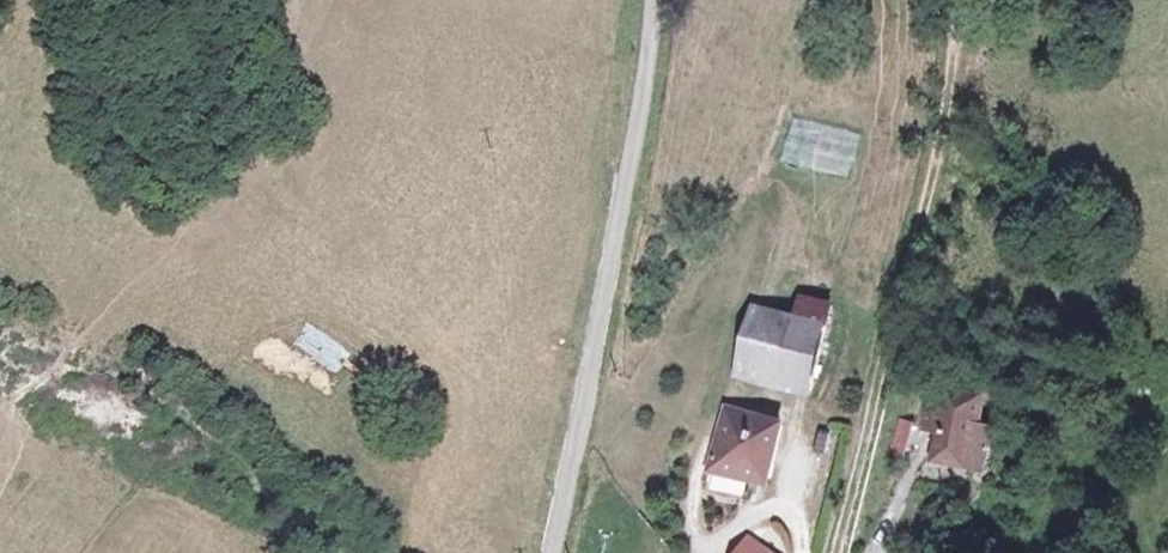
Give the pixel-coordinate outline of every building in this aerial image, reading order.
[(803,396),(831,302),(796,292),(790,313),(748,301),(727,374),(803,396)] [(929,382),(920,429),(929,431),(923,460),(975,471),(991,395),(929,382)] [(723,400),(700,469),(761,489),(784,420),(723,400)] [(729,552),(776,552),(746,530),(729,552)]
